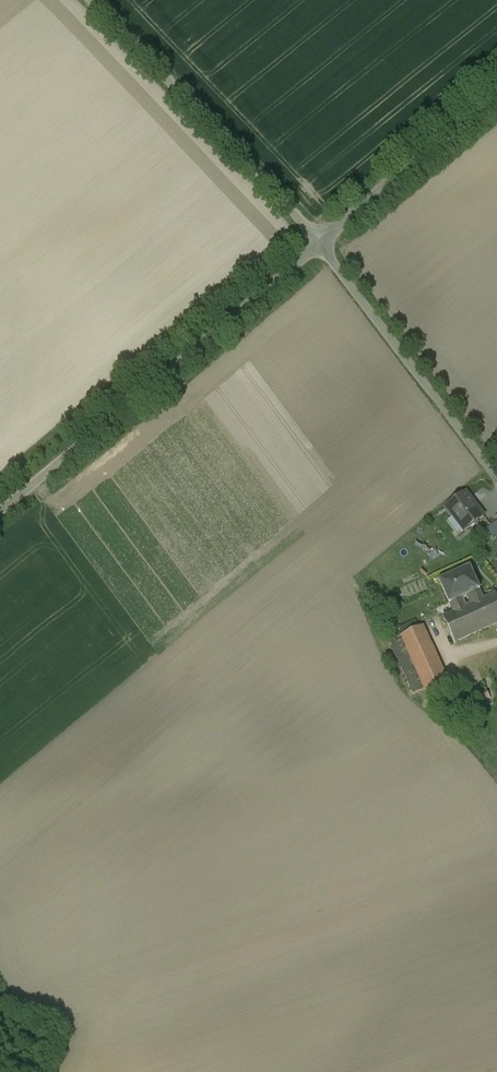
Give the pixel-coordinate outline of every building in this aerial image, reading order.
[(483,516),(466,493),(446,508),(464,531),(483,516)] [(415,568),(388,580),(396,598),(423,586),(415,568)] [(470,568),(439,581),(453,612),(484,599),(470,568)] [(443,617),(455,643),(496,624),(496,598),(495,593),(484,599),(453,612),(443,617)] [(446,680),(422,626),(400,636),(424,690),(446,680)] [(424,690),(400,636),(389,641),(413,695),(424,690)] [(486,690),(473,696),(477,705),(490,699),(486,690)]
